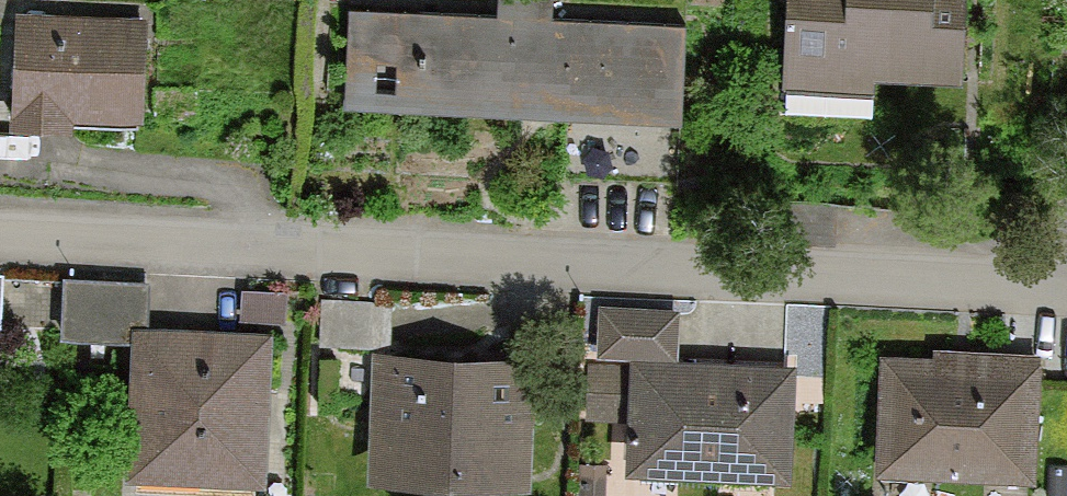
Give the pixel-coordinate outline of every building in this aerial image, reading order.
[(760,89),(850,88),(850,77),(939,76),(938,0),(759,0),(760,89)] [(0,17),(0,121),(133,123),(135,19),(0,17)] [(667,24),(308,18),(306,113),(666,119),(667,24)] [(50,339),(123,345),(112,473),(255,485),(267,340),(139,329),(142,290),(55,283),(50,339)] [(589,363),(627,365),(619,471),(778,482),(786,374),(667,365),(671,310),(593,305),(589,363)] [(919,361),(875,360),(873,479),(1028,482),(1030,355),(920,353),(919,361)] [(521,364),(364,365),(365,488),(521,487),(521,364)]
